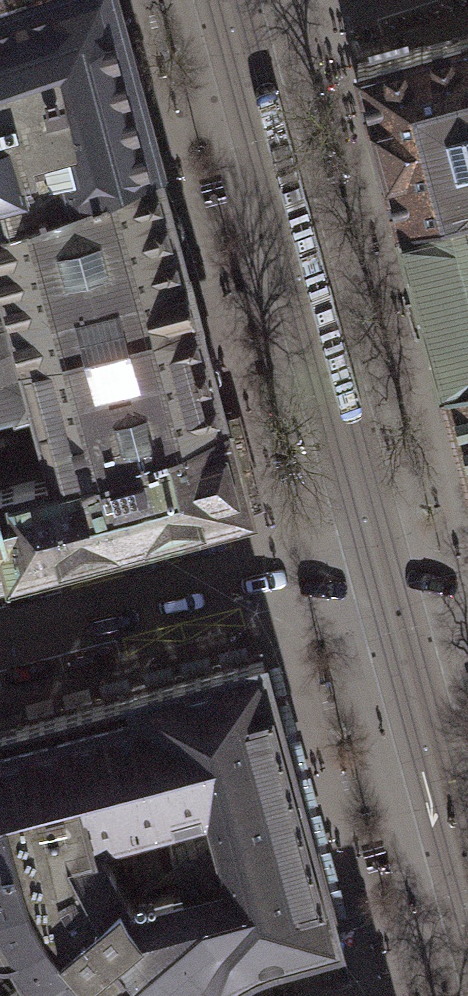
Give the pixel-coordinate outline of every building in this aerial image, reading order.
[(110,0),(0,0),(0,220),(155,166),(157,165),(110,0)] [(355,65),(395,217),(467,198),(467,32),(355,65)] [(0,220),(0,359),(193,308),(193,307),(157,165),(155,166),(0,220)] [(395,217),(441,378),(467,371),(467,198),(395,217)] [(0,359),(0,407),(32,398),(52,475),(221,413),(193,308),(0,359)] [(441,378),(463,463),(467,484),(467,371),(441,378)] [(52,475),(0,488),(0,509),(15,562),(70,547),(243,504),(232,460),(221,413),(52,475)] [(15,562),(0,509),(0,566),(15,562)] [(30,969),(0,995),(195,995),(212,981),(214,981),(223,974),(249,957),(276,946),(337,930),(299,787),(292,766),(263,652),(92,698),(23,717),(22,713),(3,718),(0,719),(0,789),(16,851),(0,855),(0,942),(2,943),(14,942),(30,969)] [(16,851),(0,789),(0,855),(16,851)] [(30,969),(14,942),(2,943),(0,942),(0,995),(30,969)]
